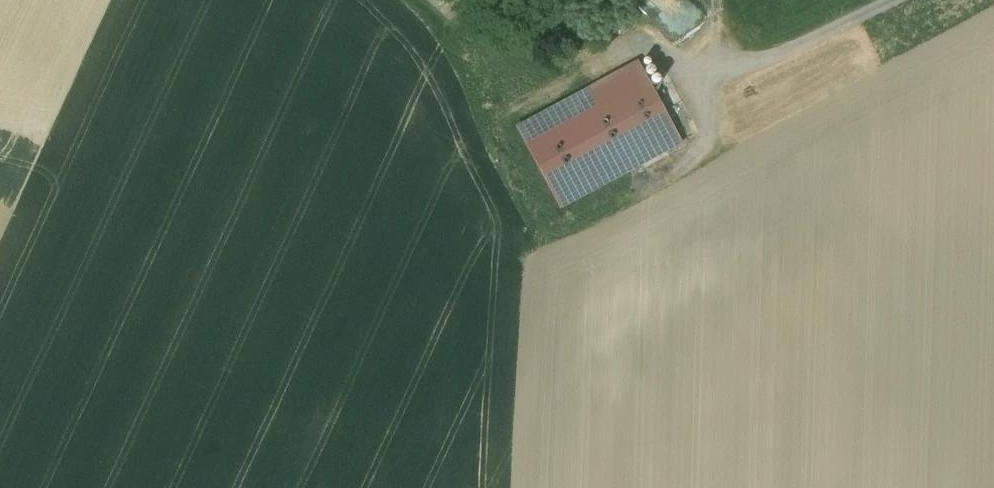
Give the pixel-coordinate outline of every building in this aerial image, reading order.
[(639,63),(517,128),(560,208),(682,144),(639,63)]
